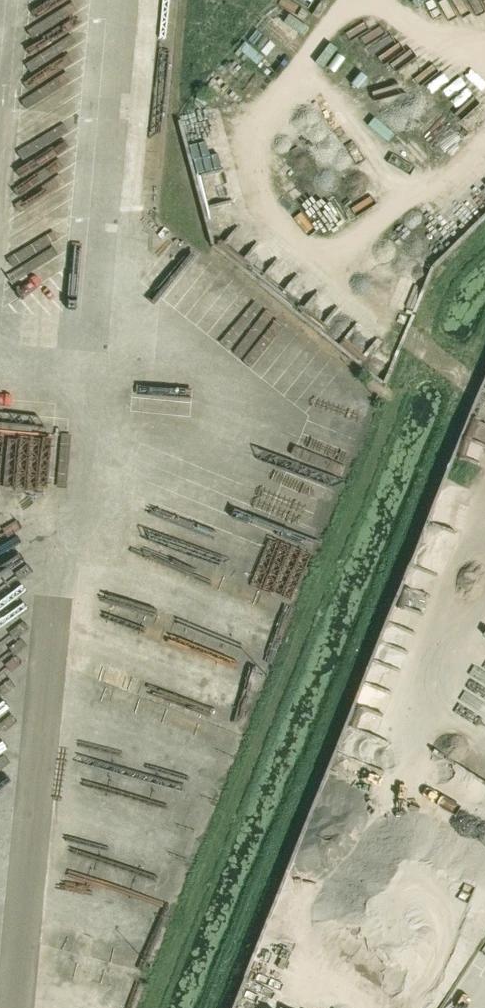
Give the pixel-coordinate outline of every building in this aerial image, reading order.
[(447,68),(423,79),(428,88),(451,77),(447,68)] [(345,461),(353,465),(361,448),(352,444),(345,461)]
